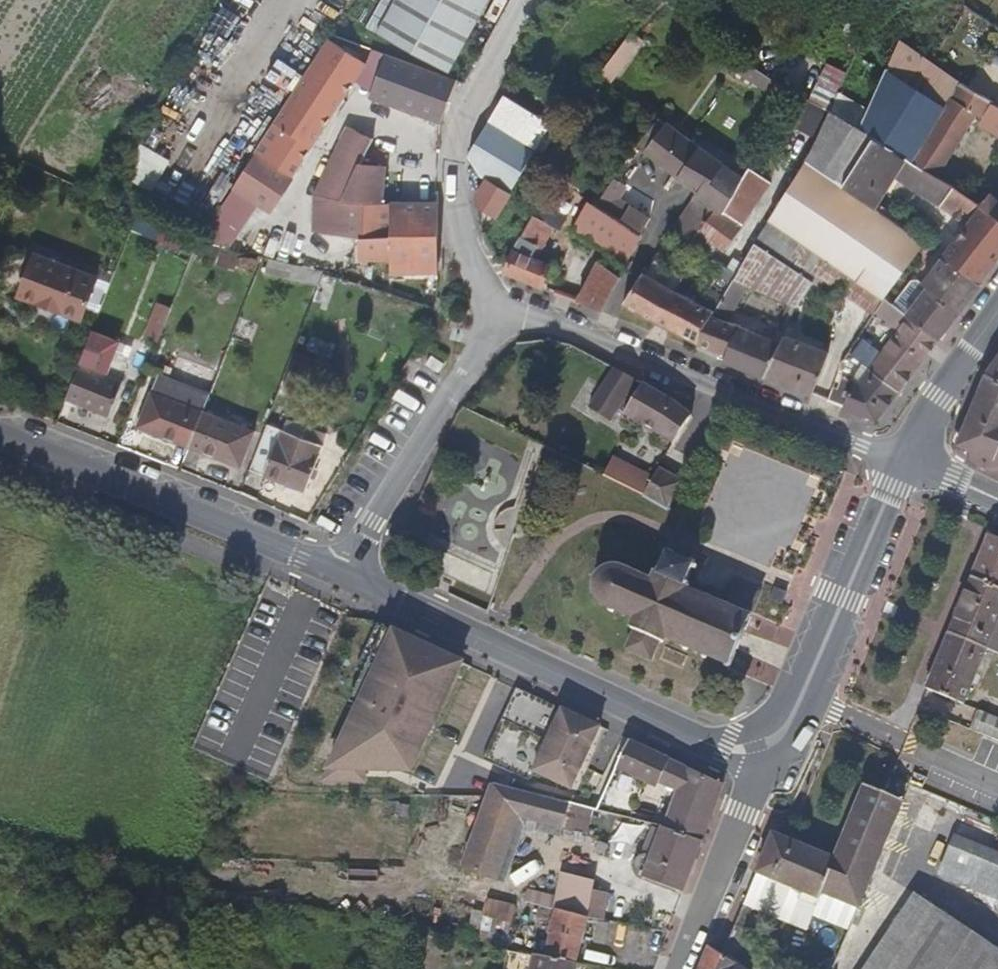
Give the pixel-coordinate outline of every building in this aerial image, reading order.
[(490,0),(395,0),(376,33),(449,73),(490,0)] [(602,72),(616,82),(645,41),(632,31),(602,72)] [(329,39),(232,190),(200,241),(233,250),(259,207),(271,215),(355,78),(365,63),(329,39)] [(912,162),(951,98),(960,83),(898,40),(897,44),(888,68),(860,129),(873,138),(912,162)] [(355,78),(371,93),(385,54),(372,50),(365,63),(355,78)] [(731,52),(724,64),(783,103),(789,91),(731,52)] [(441,123),(456,80),(385,54),(371,93),(369,97),(441,123)] [(828,64),(810,101),(829,110),(847,73),(828,64)] [(992,103),(960,83),(951,98),(978,114),(983,117),(992,103)] [(550,124),(505,95),(468,156),(483,183),(474,198),(475,205),(496,218),(550,124)] [(950,159),(978,114),(951,98),(912,162),(938,178),(950,159)] [(810,101),(803,114),(824,124),(830,111),(829,110),(810,101)] [(992,103),(983,117),(978,126),(997,137),(997,107),(992,103)] [(843,184),(873,138),(860,129),(830,111),(824,124),(806,161),(843,184)] [(698,194),(671,234),(672,235),(688,247),(698,233),(715,208),(722,213),(742,178),(698,148),(659,119),(636,145),(698,194)] [(372,139),(347,127),(314,198),(313,231),(359,237),(358,260),(392,260),(391,274),(438,273),(438,204),(382,204),(385,168),(359,165),(372,139)] [(953,188),(938,178),(912,162),(873,138),(843,184),(842,186),(876,210),(896,178),(966,225),(942,257),(943,257),(979,283),(997,259),(997,219),(965,196),(953,188)] [(977,178),(950,159),(938,178),(953,188),(965,196),(977,178)] [(755,243),(737,274),(750,281),(793,305),(797,308),(818,275),(828,261),(884,299),(924,244),(876,210),(842,186),(843,184),(806,161),(766,225),(755,243)] [(148,191),(156,176),(136,165),(127,180),(148,191)] [(742,178),(722,213),(715,208),(698,233),(688,247),(698,255),(709,241),(723,251),(742,226),(771,183),(748,168),(742,178)] [(977,178),(965,196),(997,219),(997,192),(977,178)] [(615,179),(596,206),(609,215),(641,235),(649,220),(618,200),(626,186),(615,179)] [(588,201),(574,228),(627,265),(643,236),(641,235),(609,215),(596,206),(593,204),(588,201)] [(515,249),(505,273),(541,287),(550,265),(536,259),(553,226),(560,229),(567,218),(540,202),(540,203),(515,249)] [(219,251),(216,265),(232,270),(236,255),(219,251)] [(81,321),(97,278),(34,254),(18,296),(81,321)] [(928,288),(906,316),(938,340),(981,285),(979,283),(943,257),(922,284),(928,288)] [(652,321),(699,343),(711,315),(712,313),(713,311),(701,305),(674,292),(683,275),(656,259),(646,274),(644,273),(642,275),(624,303),(652,321)] [(884,299),(828,261),(818,275),(839,291),(873,315),(874,313),(882,301),(884,299)] [(598,263),(578,302),(602,312),(620,278),(598,263)] [(323,271),(293,264),(289,279),(318,286),(323,272),(323,271)] [(735,275),(723,266),(715,280),(729,287),(733,280),(735,275)] [(321,282),(331,284),(334,275),(323,272),(321,282)] [(729,322),(750,281),(737,274),(736,275),(735,275),(733,280),(729,287),(722,299),(715,312),(713,311),(712,313),(711,315),(729,322)] [(709,290),(701,305),(713,311),(715,312),(722,299),(709,290)] [(862,341),(851,355),(863,364),(869,368),(870,369),(898,392),(938,340),(906,316),(884,299),(882,301),(874,313),(900,330),(881,355),(862,341)] [(158,343),(169,314),(156,310),(145,338),(158,343)] [(711,315),(699,343),(726,355),(740,326),(729,322),(711,315)] [(726,355),(723,361),(763,377),(780,343),(740,326),(726,355)] [(780,343),(763,377),(812,396),(829,353),(784,335),(780,343)] [(439,373),(445,364),(432,355),(426,364),(439,373)] [(985,375),(997,380),(997,357),(985,375)] [(87,367),(79,364),(65,400),(109,417),(123,382),(87,367)] [(859,383),(870,369),(869,368),(863,364),(857,371),(853,380),(859,383)] [(635,380),(612,366),(588,406),(611,420),(635,380)] [(833,387),(828,402),(876,421),(898,392),(870,369),(859,383),(853,380),(838,373),(833,387)] [(204,411),(211,394),(158,374),(137,429),(183,446),(189,448),(204,411)] [(961,434),(965,435),(969,444),(967,447),(997,460),(997,380),(985,375),(961,434)] [(624,414),(674,445),(691,415),(674,402),(643,384),(624,414)] [(241,469),(256,431),(205,412),(204,411),(189,448),(241,469)] [(283,431),(322,446),(326,434),(287,419),(283,431)] [(305,492),(323,446),(322,446),(283,431),(268,425),(250,471),(305,492)] [(969,444),(965,435),(961,434),(957,443),(967,447),(969,444)] [(620,484),(629,465),(613,457),(603,476),(620,484)] [(643,495),(645,497),(656,478),(629,465),(620,484),(643,495)] [(656,478),(645,497),(667,509),(682,483),(660,470),(656,478)] [(973,578),(997,588),(997,541),(990,537),(973,578)] [(732,668),(754,616),(752,615),(761,592),(738,581),(727,605),(688,589),(689,584),(686,583),(692,569),(695,570),(696,567),(693,565),(694,562),(691,560),(689,564),(672,557),(674,553),(670,551),(668,555),(665,553),(664,557),(667,558),(661,572),(658,571),(657,574),(656,573),(653,578),(651,577),(649,579),(629,570),(630,567),(627,565),(625,568),(620,566),(615,566),(609,567),(606,568),(604,565),(601,567),(603,571),(599,574),(594,572),(590,581),(594,583),(594,587),(594,589),(591,590),(591,594),(594,594),(597,598),(598,601),(601,603),(603,605),(607,607),(607,610),(610,611),(611,609),(632,618),(631,620),(632,621),(631,627),(636,629),(627,649),(651,660),(660,640),(665,642),(666,638),(683,646),(682,650),(685,651),(687,648),(704,655),(702,659),(706,660),(707,657),(728,666),(726,670),(729,671),(731,667),(732,668)] [(997,653),(997,588),(973,578),(950,633),(987,648),(997,653)] [(413,771),(462,662),(387,627),(351,703),(360,707),(325,782),(366,784),(366,772),(371,764),(384,770),(413,771)] [(987,648),(950,633),(928,687),(964,703),(987,648)] [(572,789),(601,727),(517,688),(484,759),(530,781),(534,772),(572,789)] [(972,729),(997,740),(997,719),(979,711),(972,729)] [(723,784),(688,768),(671,760),(630,740),(598,811),(631,820),(644,781),(658,787),(660,782),(679,790),(665,829),(702,842),(723,784)] [(859,908),(903,800),(885,792),(864,784),(835,858),(836,859),(822,893),(859,908)] [(588,827),(593,810),(495,785),(490,797),(464,867),(497,880),(519,818),(564,830),(586,835),(588,827)] [(506,883),(525,829),(561,838),(564,830),(519,818),(497,880),(506,883)] [(650,855),(661,827),(653,825),(641,856),(642,856),(645,855),(650,855)] [(682,893),(702,842),(665,829),(662,828),(661,827),(650,855),(645,855),(642,856),(641,856),(639,858),(637,860),(636,862),(635,867),(635,869),(636,873),(637,875),(639,877),(641,878),(642,878),(682,893)] [(822,893),(836,859),(835,858),(773,833),(757,872),(820,899),(822,893)] [(955,836),(939,875),(997,899),(997,853),(955,836)] [(587,918),(593,890),(595,881),(560,872),(556,897),(553,910),(587,918)] [(553,910),(556,897),(528,889),(525,903),(553,910)] [(605,921),(610,894),(593,890),(587,918),(605,921)] [(928,904),(913,894),(863,968),(885,968),(928,904)] [(506,949),(517,906),(488,899),(478,941),(506,949)] [(576,964),(587,918),(553,910),(525,903),(524,903),(521,915),(534,918),(536,918),(536,919),(551,922),(548,933),(551,934),(546,958),(576,964)] [(885,968),(997,968),(997,950),(928,904),(885,968)] [(708,946),(699,968),(745,968),(708,946)] [(586,948),(583,961),(612,966),(615,954),(586,948)] [(577,964),(576,964),(546,958),(536,956),(533,968),(576,968),(577,964)]
